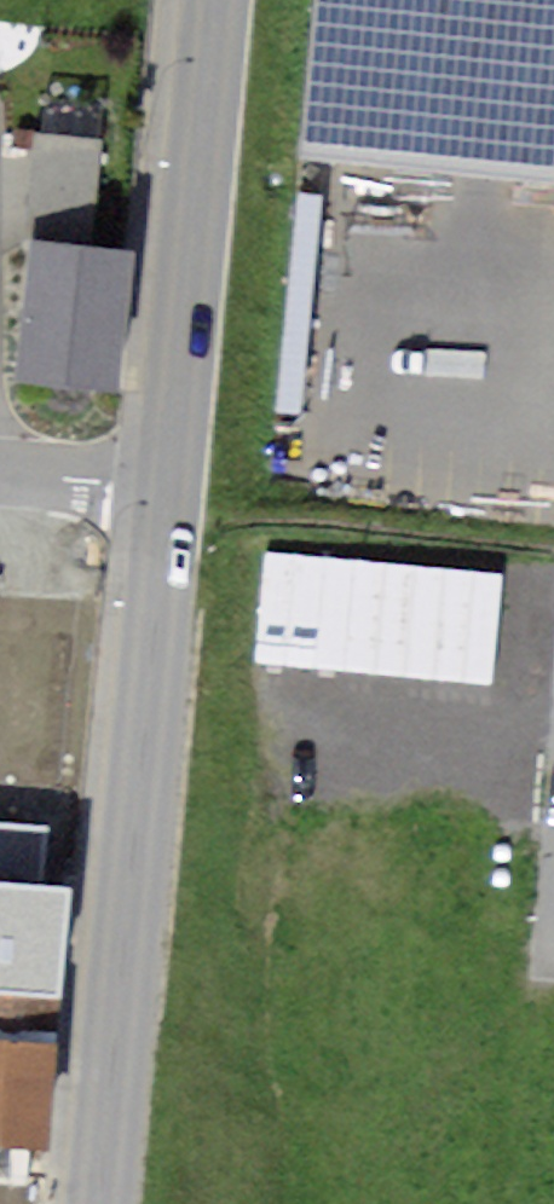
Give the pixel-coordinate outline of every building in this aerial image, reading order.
[(295,160),(553,185),(553,0),(311,0),(295,160)] [(139,264),(38,254),(24,398),(125,408),(139,264)] [(268,556),(264,675),(501,683),(505,565),(268,556)] [(0,891),(0,1002),(64,1007),(73,897),(0,891)] [(0,1048),(0,1168),(1,1157),(50,1161),(60,1053),(0,1048)]
